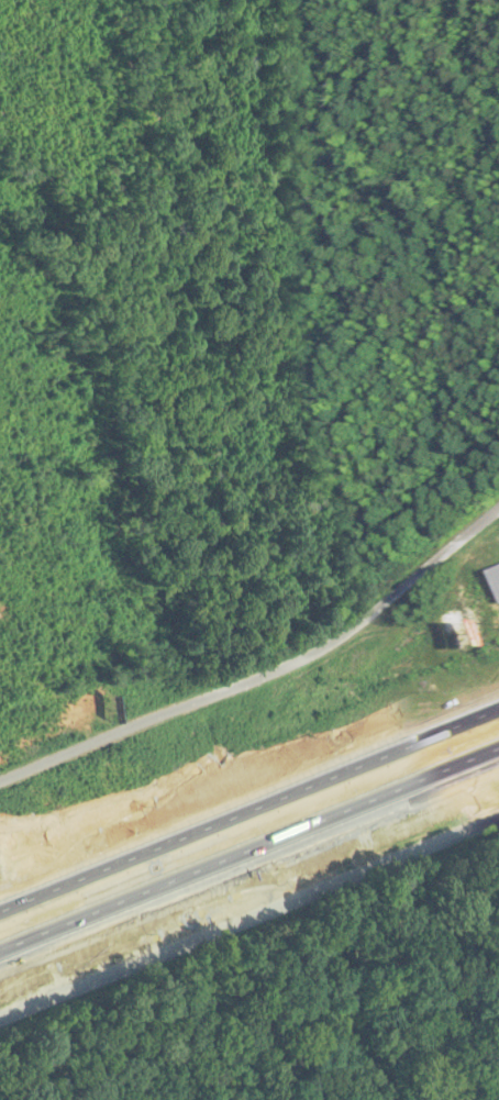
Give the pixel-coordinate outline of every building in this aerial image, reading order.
[(487,571),(498,604),(498,567),(487,571)]
